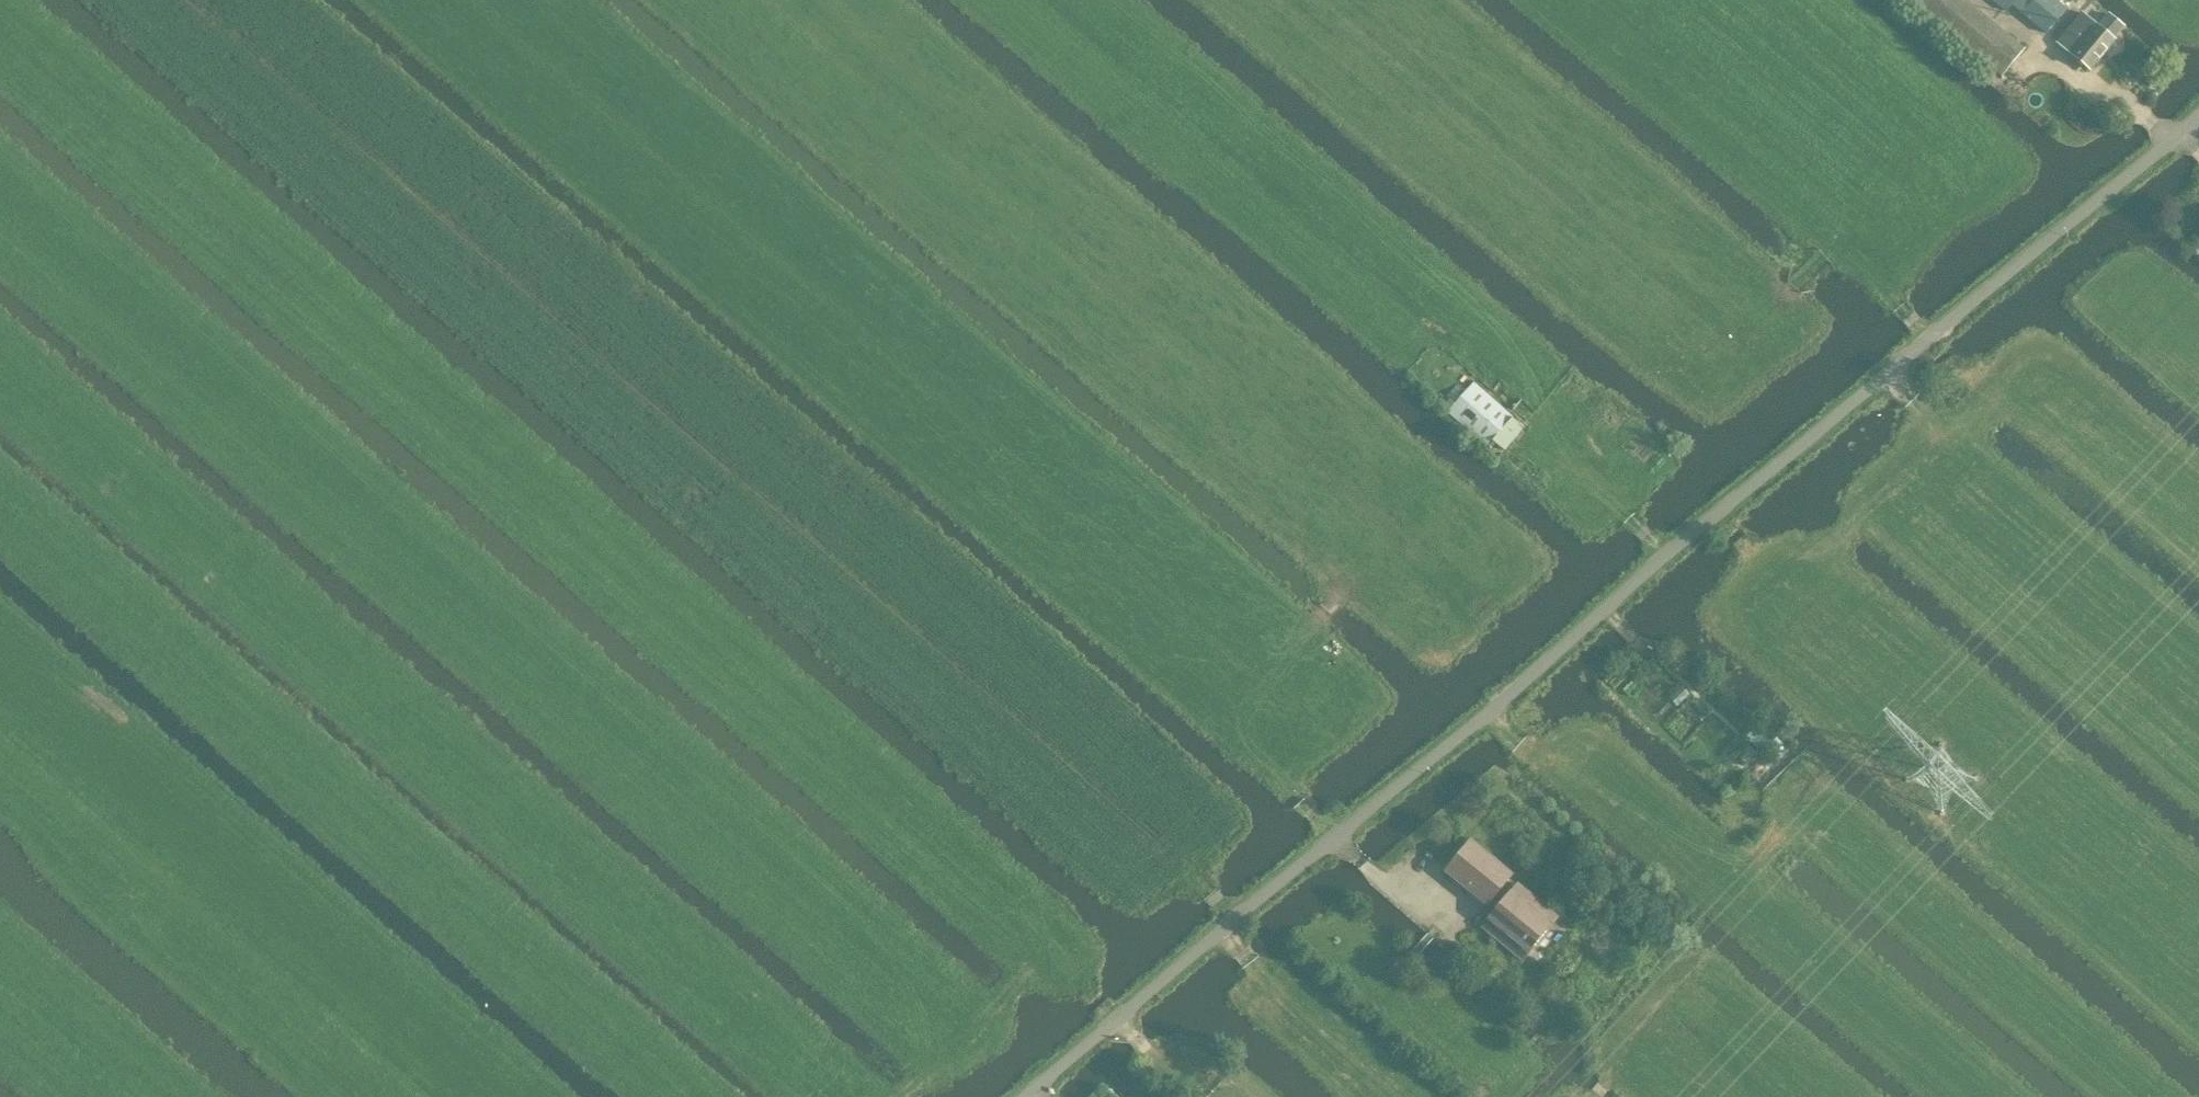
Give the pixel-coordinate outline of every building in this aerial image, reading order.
[(1915,4),(2002,76),(2025,48),(1966,0),(1911,0),(1915,4)] [(2012,5),(2046,35),(2067,10),(2056,0),(1994,0),(2007,11),(2012,5)] [(2058,42),(2091,70),(2115,41),(2082,13),(2058,42)] [(1510,417),(1471,382),(1448,409),(1486,444),(1491,439),(1502,449),(1523,425),(1512,415),(1510,417)] [(1470,844),(1449,869),(1490,902),(1492,900),(1501,906),(1490,920),(1529,952),(1552,925),(1512,892),(1509,897),(1500,890),(1510,877),(1514,873),(1473,840),(1470,844)]
